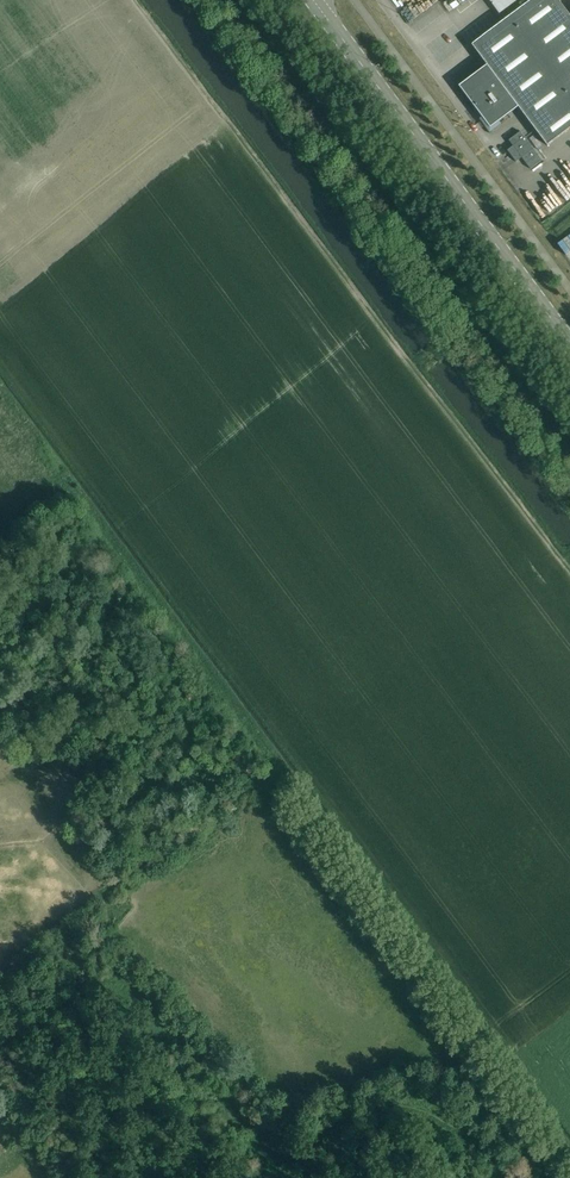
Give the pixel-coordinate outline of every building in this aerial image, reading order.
[(459,85),(475,106),(478,104),(482,110),(480,112),(490,127),(518,106),(536,130),(569,105),(569,14),(560,0),(530,0),(481,36),(472,43),(487,64),(459,85)] [(517,0),(490,0),(500,13),(517,0)] [(536,130),(547,145),(569,128),(569,105),(536,130)] [(510,150),(504,154),(512,166),(518,162),(527,173),(538,164),(517,136),(505,144),(510,150)] [(444,157),(449,153),(439,138),(433,142),(444,157)] [(445,158),(457,173),(462,169),(451,154),(445,158)]
